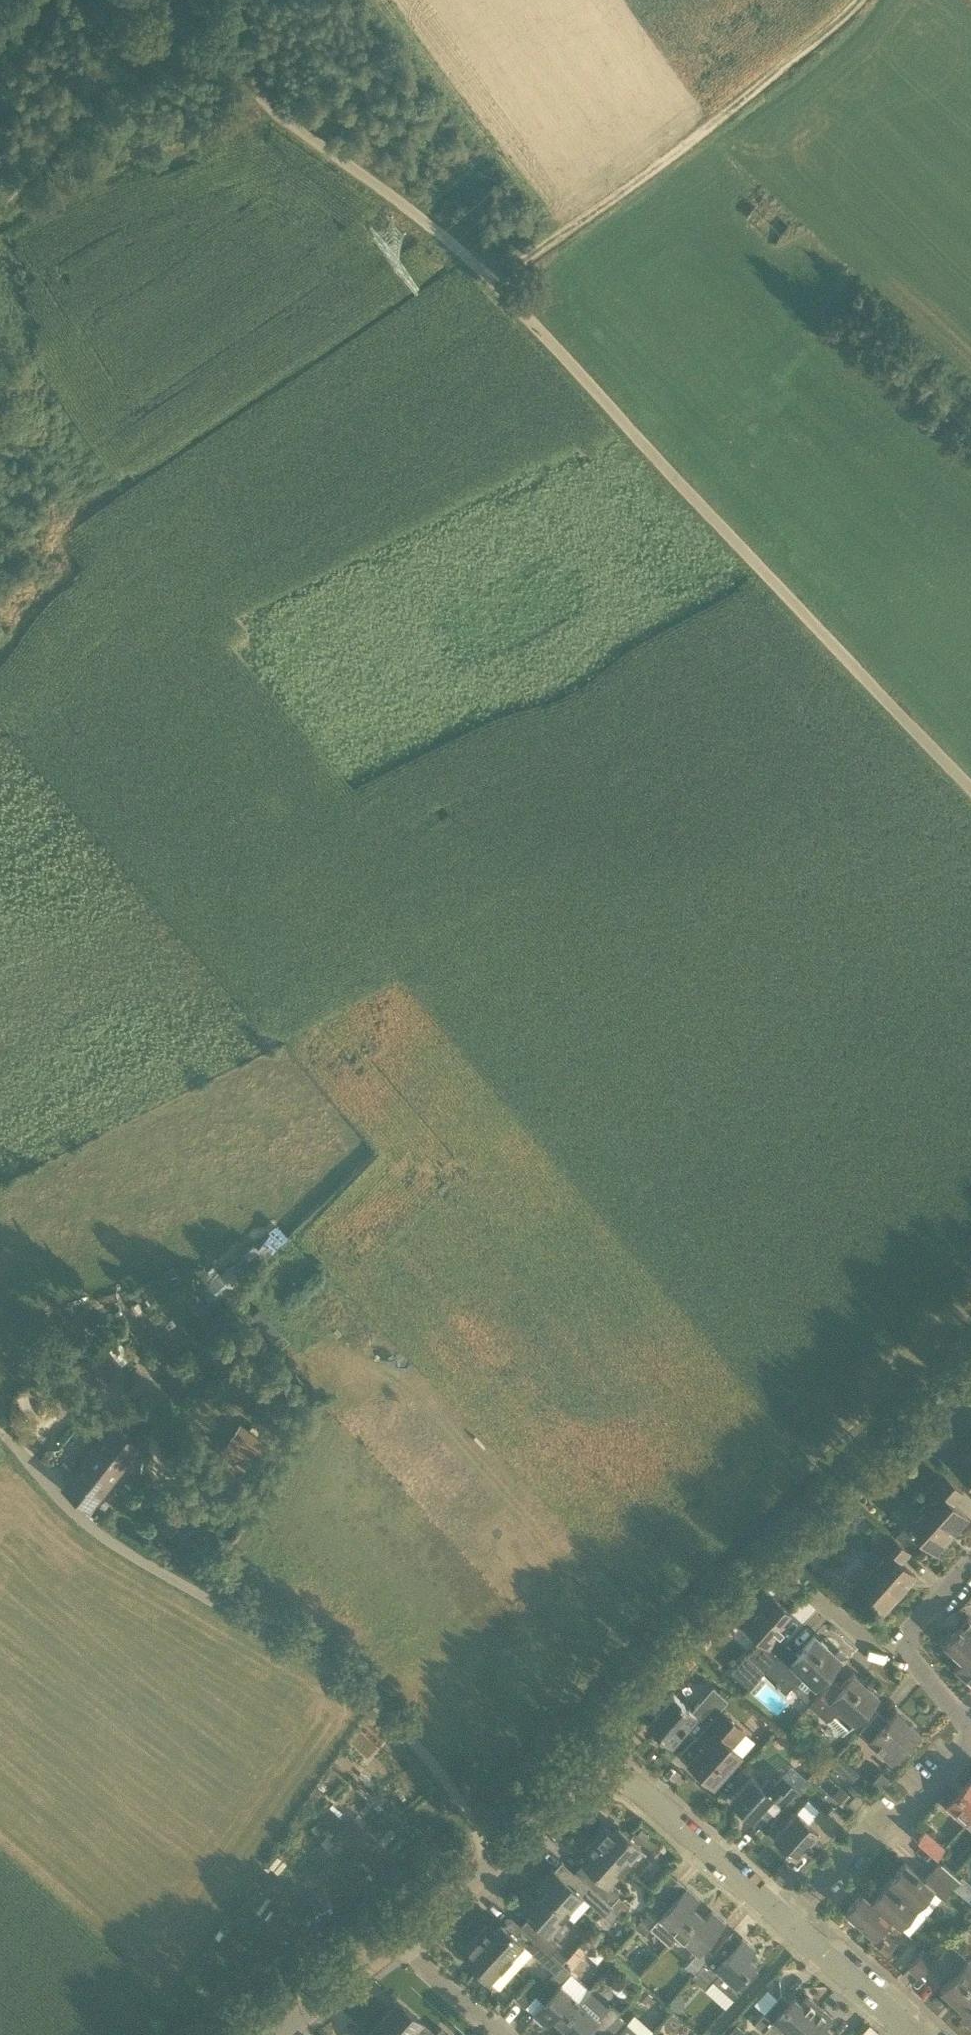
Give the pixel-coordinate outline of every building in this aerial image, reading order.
[(230,1267),(221,1274),(206,1287),(205,1288),(216,1301),(232,1287),(241,1278),(230,1267)] [(94,1388),(122,1368),(102,1340),(74,1361),(94,1388)] [(65,1488),(88,1507),(137,1444),(129,1438),(113,1425),(65,1488)] [(902,1443),(891,1454),(897,1460),(906,1460),(911,1455),(902,1443)] [(935,1551),(967,1516),(952,1503),(963,1490),(943,1472),(922,1495),(928,1500),(905,1525),(920,1538),(935,1551)] [(903,1523),(892,1534),(910,1550),(920,1538),(905,1525),(903,1523)] [(883,1609),(908,1582),(905,1579),(912,1571),(900,1560),(910,1550),(892,1534),(889,1532),(868,1555),(874,1560),(853,1583),(883,1609)] [(763,1672),(788,1645),(777,1636),(787,1626),(780,1620),(789,1610),(768,1592),(741,1623),(761,1640),(747,1656),(746,1655),(731,1671),(748,1686),(762,1671),(763,1672)] [(970,1651),(970,1618),(969,1615),(943,1644),(962,1661),(970,1651)] [(836,1652),(815,1634),(797,1653),(788,1645),(763,1672),(784,1690),(802,1670),(814,1681),(824,1671),(829,1675),(847,1655),(840,1648),(836,1652)] [(962,1661),(954,1670),(970,1685),(970,1651),(962,1661)] [(878,1693),(853,1672),(841,1686),(832,1678),(809,1703),(827,1719),(842,1733),(878,1693)] [(686,1726),(695,1734),(719,1707),(727,1698),(712,1686),(691,1709),(673,1693),(655,1714),(657,1715),(648,1724),(671,1744),(686,1726)] [(719,1707),(695,1734),(696,1735),(695,1736),(703,1744),(689,1759),(688,1760),(712,1781),(739,1751),(731,1744),(744,1729),(720,1708),(719,1707)] [(919,1730),(896,1709),(888,1719),(877,1710),(859,1731),(892,1760),(919,1730)] [(798,1788),(782,1773),(773,1783),(767,1777),(760,1785),(750,1776),(730,1798),(752,1817),(759,1808),(771,1819),(798,1788)] [(970,1816),(970,1777),(945,1805),(965,1823),(970,1816)] [(840,1786),(831,1796),(842,1806),(851,1795),(840,1786)] [(847,1801),(855,1808),(864,1797),(857,1790),(852,1795),(847,1801)] [(846,1818),(832,1806),(825,1813),(819,1808),(808,1821),(797,1811),(773,1836),(794,1855),(814,1833),(824,1842),(846,1818)] [(641,1846),(618,1826),(612,1833),(605,1826),(594,1838),(624,1865),(641,1846)] [(935,1855),(944,1846),(925,1829),(917,1839),(935,1855)] [(610,1903),(617,1894),(607,1885),(624,1865),(594,1838),(583,1851),(590,1857),(584,1864),(587,1867),(579,1876),(610,1903)] [(887,1881),(916,1906),(933,1887),(940,1894),(943,1896),(952,1887),(933,1869),(925,1878),(905,1861),(887,1881)] [(933,1869),(952,1887),(960,1878),(941,1861),(933,1869)] [(567,1881),(552,1867),(540,1880),(548,1887),(542,1893),(565,1913),(581,1894),(602,1912),(610,1903),(579,1876),(574,1872),(567,1881)] [(655,1885),(651,1890),(660,1898),(677,1879),(668,1870),(655,1885)] [(960,1878),(952,1887),(957,1892),(966,1883),(960,1878)] [(686,1886),(677,1879),(660,1898),(647,1913),(634,1927),(643,1935),(650,1927),(669,1944),(678,1933),(679,1934),(700,1912),(692,1905),(699,1898),(686,1886)] [(916,1906),(887,1881),(879,1890),(874,1887),(867,1895),(862,1891),(861,1892),(890,1918),(898,1925),(916,1906)] [(873,1936),(890,1918),(861,1892),(845,1911),(873,1936)] [(559,1943),(548,1933),(565,1913),(542,1893),(537,1899),(529,1893),(518,1906),(529,1915),(521,1924),(534,1936),(551,1952),(559,1943)] [(610,1903),(602,1912),(611,1920),(619,1912),(610,1903)] [(724,1920),(712,1909),(705,1917),(700,1912),(679,1934),(698,1951),(686,1964),(695,1972),(693,1974),(694,1975),(729,1935),(728,1934),(712,1952),(703,1944),(724,1920)] [(523,1942),(503,1924),(500,1922),(494,1929),(487,1922),(476,1934),(506,1962),(523,1942)] [(489,1980),(506,1962),(476,1934),(465,1947),(472,1954),(466,1960),(489,1980)] [(737,1942),(729,1935),(694,1975),(705,1986),(719,1970),(735,1984),(731,1989),(737,1994),(751,1978),(745,1973),(755,1961),(748,1955),(755,1948),(742,1937),(737,1942)] [(555,1971),(561,1964),(562,1962),(551,1952),(534,1936),(526,1945),(555,1971)] [(932,1957),(930,1960),(930,1961),(949,1977),(940,1987),(959,2004),(970,1991),(970,1963),(946,1941),(932,1957)] [(883,1942),(877,1950),(884,1956),(891,1949),(883,1942)] [(923,1949),(907,1967),(917,1975),(930,1961),(930,1960),(932,1957),(923,1949)] [(580,2002),(590,1990),(561,1964),(555,1971),(542,1986),(535,1993),(544,2001),(533,2014),(546,2025),(553,2017),(560,2024),(580,2002)] [(525,2006),(535,1993),(542,1986),(532,1978),(515,1997),(525,2006)] [(959,2004),(960,2005),(955,2009),(970,2023),(970,1991),(959,2004)] [(808,1995),(801,2002),(794,1996),(786,2005),(777,1997),(755,2022),(769,2034),(792,2034),(795,2034),(821,2006),(808,1995)] [(598,2018),(580,2002),(560,2024),(566,2028),(560,2034),(583,2034),(594,2023),(602,2031),(598,2034),(601,2034),(619,2016),(617,2015),(619,2012),(610,2004),(598,2018)] [(369,2034),(410,2034),(450,2034),(441,2027),(435,2033),(403,2005),(395,2013),(391,2010),(369,2034)] [(828,2034),(832,2030),(826,2024),(832,2017),(821,2006),(795,2034),(828,2034)] [(616,2034),(626,2023),(619,2016),(601,2034),(617,2034),(616,2034)]
